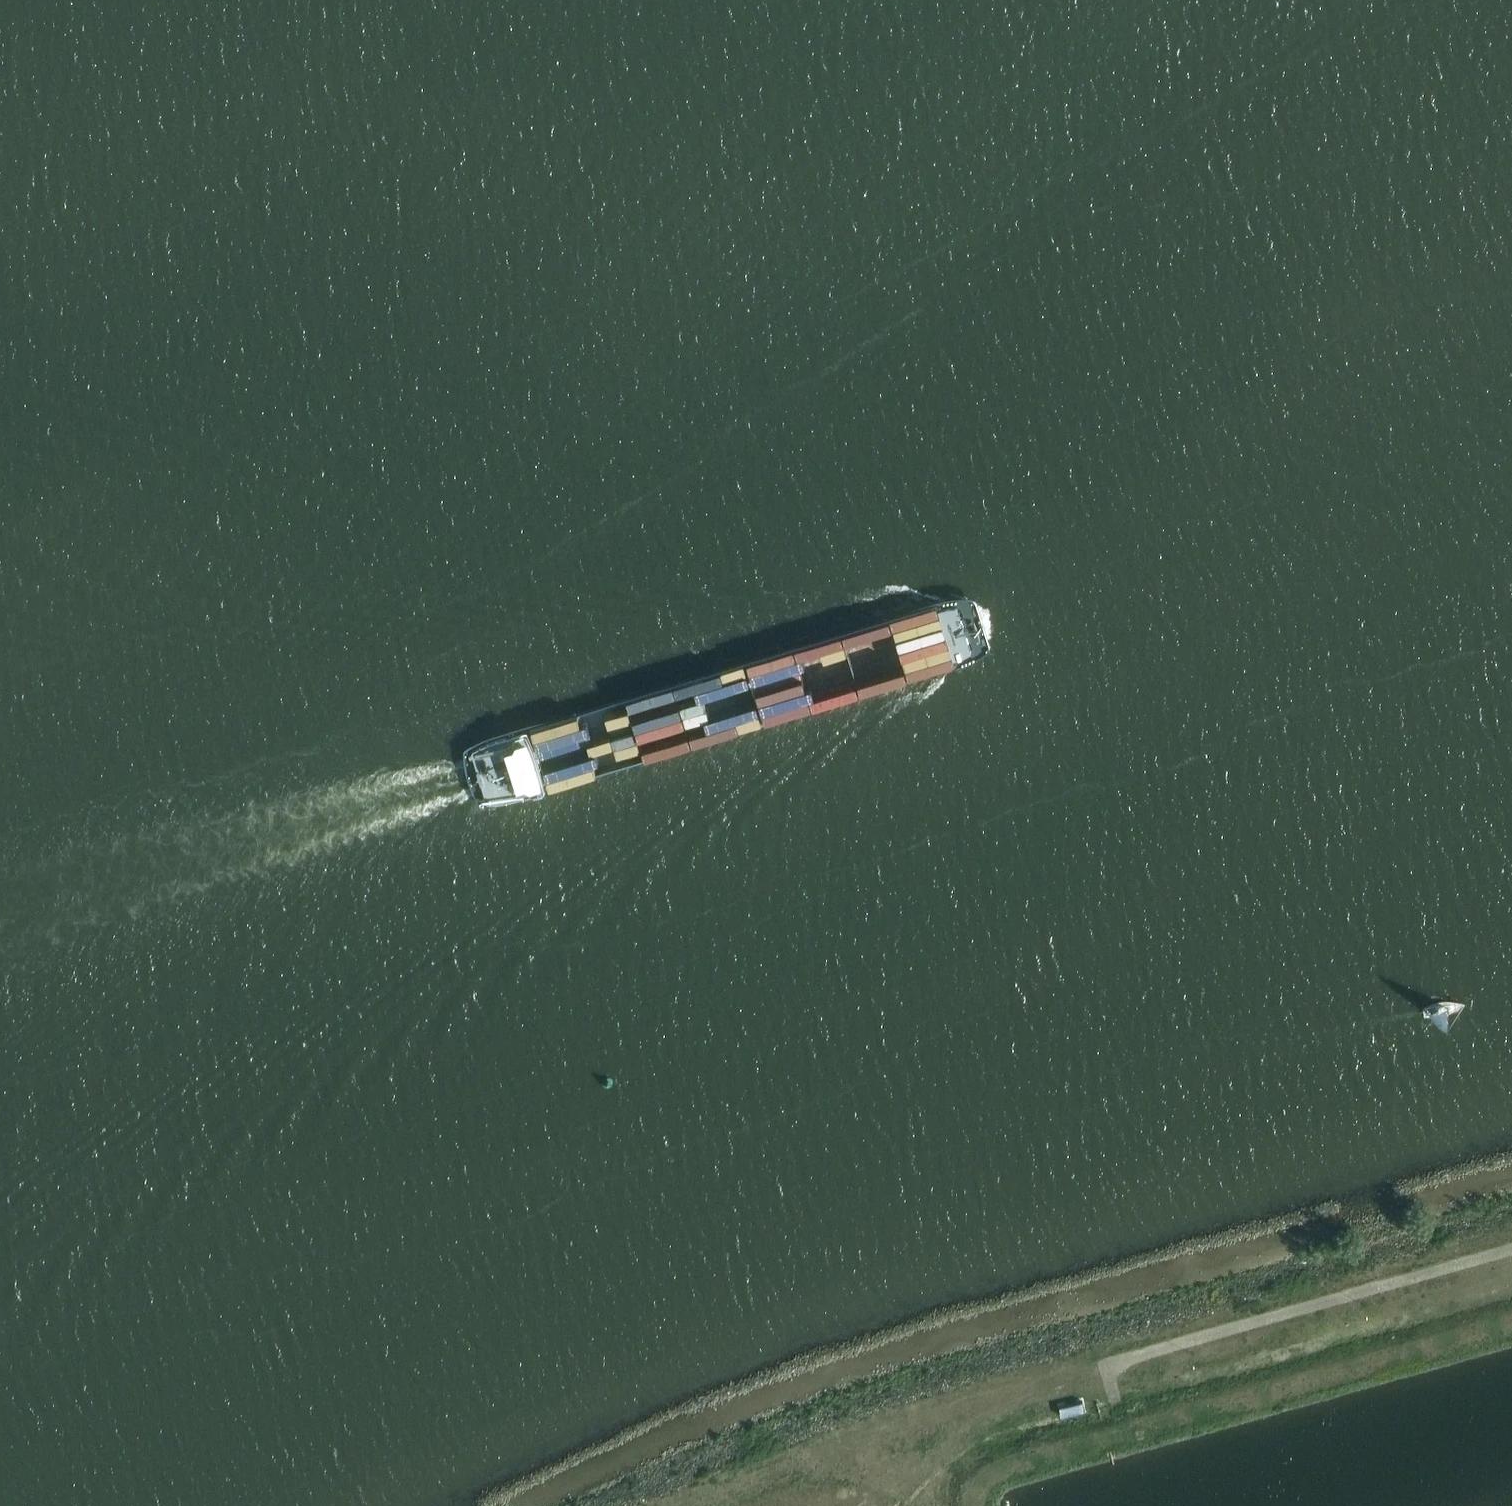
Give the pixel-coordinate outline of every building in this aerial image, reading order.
[(1083,1403),(1060,1408),(1063,1421),(1086,1415),(1083,1403)]
